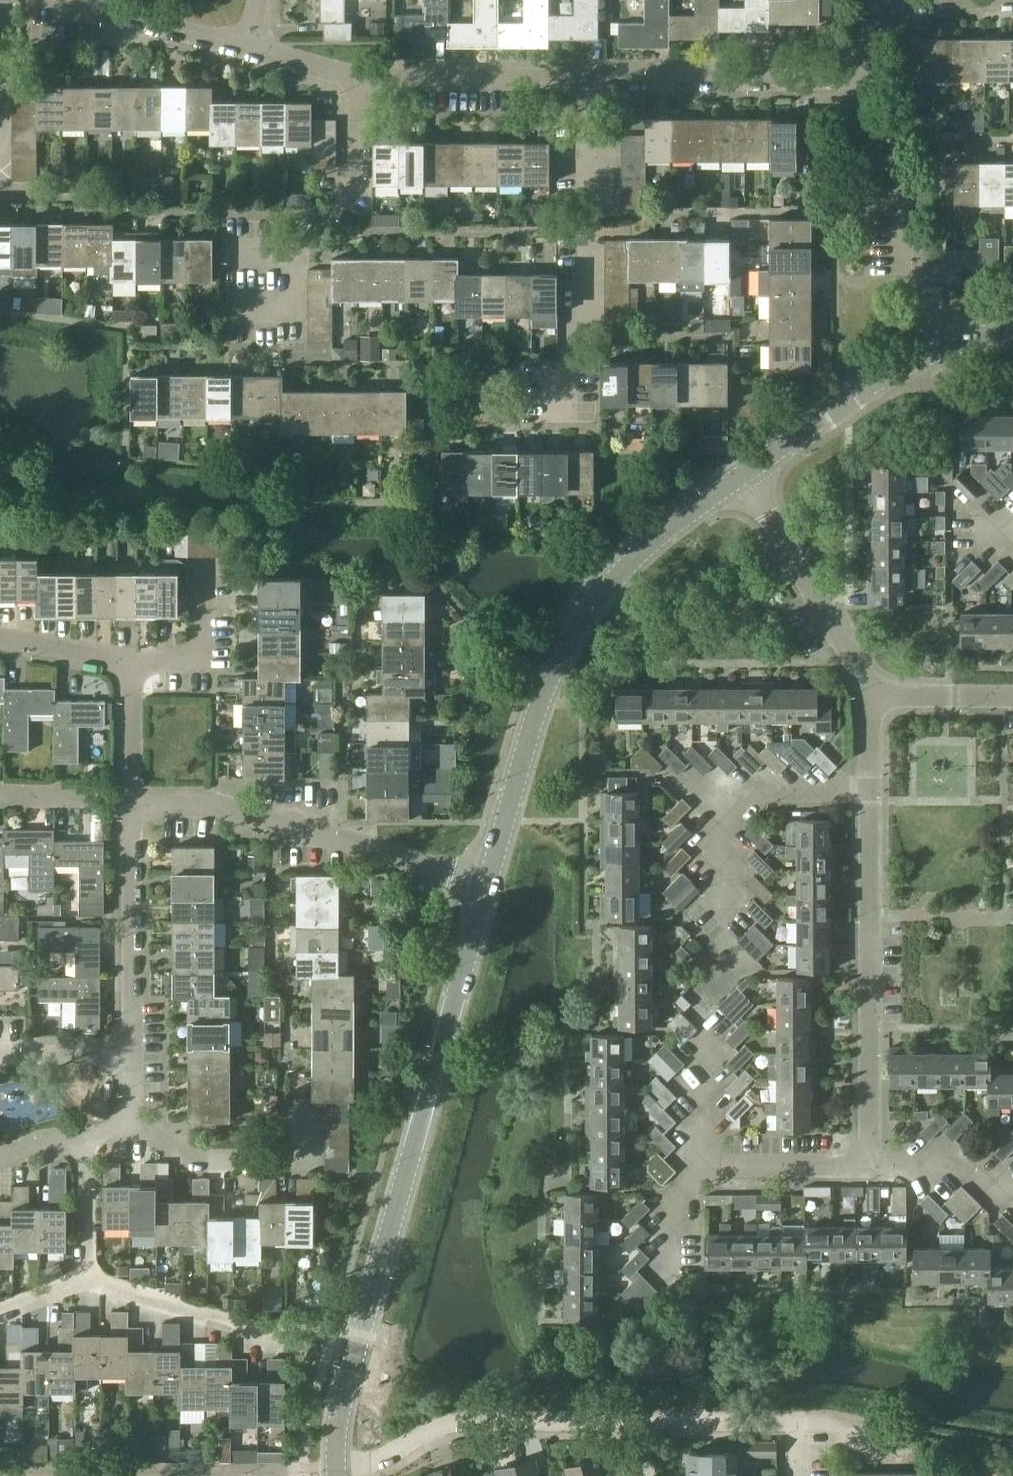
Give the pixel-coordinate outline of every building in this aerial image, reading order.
[(319,22),(323,22),(323,38),(351,38),(351,21),(344,21),(344,0),(319,0),(319,22)] [(447,38),(448,22),(449,22),(449,0),(423,0),(423,13),(397,13),(397,38),(447,38)] [(449,22),(448,22),(447,38),(447,46),(497,46),(497,22),(498,22),(498,0),(473,0),(473,22),(449,22)] [(548,38),(548,13),(549,13),(549,0),(523,0),(524,22),(498,22),(497,22),(497,46),(548,46),(548,38)] [(549,13),(548,13),(548,38),(598,38),(598,0),(574,0),(574,13),(569,13),(549,13)] [(670,39),(669,39),(669,14),(670,14),(670,0),(645,0),(645,22),(619,22),(619,46),(670,46),(670,39)] [(670,14),(669,14),(669,39),(670,39),(719,39),(719,31),(719,5),(720,5),(720,0),(695,0),(695,14),(670,14)] [(770,23),(769,23),(769,2),(769,0),(743,0),(744,5),(720,5),(719,5),(719,31),(770,31),(770,23)] [(769,2),(769,23),(770,23),(819,23),(819,0),(794,0),(794,2),(769,2)] [(371,22),(371,35),(384,35),(384,23),(371,22)] [(935,38),(910,37),(910,94),(935,94),(935,78),(935,38)] [(960,38),(935,38),(935,78),(960,79),(960,38)] [(984,38),(960,38),(960,79),(984,79),(984,38)] [(1010,38),(984,38),(984,79),(1010,79),(1010,38)] [(37,107),(37,119),(37,126),(62,126),(62,106),(62,85),(37,85),(37,96),(37,106),(37,107)] [(87,106),(87,85),(62,85),(62,106),(62,126),(87,126),(87,106)] [(87,85),(87,106),(87,126),(112,126),(112,106),(112,85),(87,85)] [(136,106),(136,85),(112,85),(112,106),(112,126),(136,126),(136,106)] [(136,126),(162,126),(162,106),(162,86),(136,85),(136,106),(136,126)] [(186,106),(186,86),(162,86),(162,106),(162,126),(186,126),(186,106)] [(186,86),(186,106),(186,126),(211,126),(211,106),(211,101),(213,101),(213,86),(186,86)] [(37,106),(37,96),(12,96),(12,106),(12,107),(37,107),(37,106)] [(211,126),(210,143),(236,143),(236,106),(236,101),(213,101),(211,101),(211,106),(211,126)] [(236,143),(261,143),(261,106),(261,101),(236,101),(236,106),(236,143)] [(285,106),(285,101),(261,101),(261,106),(261,143),(285,143),(285,106)] [(312,101),(285,101),(285,106),(285,143),(286,143),(286,145),(298,145),(298,151),(312,151),(312,143),(312,132),(312,119),(312,101)] [(12,107),(12,119),(37,119),(37,107),(12,107)] [(912,118),(912,129),(932,129),(932,118),(932,115),(912,115),(912,118)] [(646,158),(671,158),(672,117),(646,117),(646,133),(646,145),(646,157),(646,158)] [(696,117),(672,117),(671,158),(696,158),(696,117)] [(720,117),(696,117),(696,158),(720,158),(720,117)] [(745,117),(720,117),(720,158),(746,158),(745,117)] [(770,117),(745,117),(746,158),(770,158),(770,117)] [(797,117),(770,117),(770,158),(770,170),(797,170),(797,153),(809,153),(809,121),(797,121),(797,117)] [(985,130),(985,118),(974,118),(974,130),(985,130)] [(37,119),(12,119),(12,131),(37,131),(37,126),(37,119)] [(312,132),(336,132),(336,119),(312,119),(312,132)] [(12,131),(12,142),(37,142),(37,131),(12,131)] [(312,132),(312,143),(336,143),(336,132),(312,132)] [(621,133),(621,145),(646,145),(646,133),(621,133)] [(375,182),(400,182),(400,141),(375,140),(375,182)] [(500,140),(474,141),(474,182),(499,182),(500,140)] [(524,140),(500,140),(499,182),(524,182),(524,140)] [(549,140),(524,140),(524,182),(549,182),(549,140)] [(424,141),(400,141),(400,182),(424,182),(424,141)] [(449,141),(424,141),(424,182),(449,182),(449,141)] [(474,141),(449,141),(449,182),(474,182),(474,141)] [(37,142),(12,142),(12,155),(37,155),(37,142)] [(312,151),(312,155),(336,155),(336,143),(312,143),(312,151)] [(621,145),(621,157),(646,157),(646,145),(621,145)] [(12,166),(37,166),(37,155),(12,155),(12,166)] [(336,155),(312,155),(312,168),(336,168),(336,155)] [(621,157),(621,169),(646,169),(646,158),(646,157),(621,157)] [(954,202),(979,202),(979,161),(955,161),(955,165),(951,165),(950,199),(954,199),(954,202)] [(1004,202),(1004,161),(979,161),(979,202),(979,210),(1004,210),(1004,202)] [(1004,161),(1004,202),(1012,202),(1012,161),(1004,161)] [(37,179),(37,166),(12,166),(12,179),(37,179)] [(87,169),(87,181),(97,181),(97,169),(87,169)] [(621,169),(621,182),(646,182),(646,169),(621,169)] [(695,187),(695,175),(686,175),(686,187),(695,187)] [(162,192),(171,192),(173,192),(173,176),(163,176),(162,192)] [(621,182),(621,194),(646,194),(646,182),(621,182)] [(158,183),(142,183),(142,195),(158,195),(158,183)] [(125,187),(125,190),(125,205),(135,205),(136,187),(125,187)] [(162,192),(162,201),(171,201),(171,192),(162,192)] [(312,195),(288,194),(288,207),(312,207),(312,195)] [(646,206),(646,194),(621,194),(621,206),(646,206)] [(662,198),(662,206),(671,206),(671,198),(671,194),(662,194),(662,198)] [(738,206),(738,198),(738,197),(723,196),(723,198),(723,206),(738,206)] [(450,207),(450,217),(461,217),(461,207),(450,207)] [(401,222),(411,222),(411,208),(401,208),(401,222)] [(373,225),(375,225),(383,225),(383,213),(373,213),(373,225)] [(483,223),(483,213),(474,213),(474,223),(483,223)] [(187,230),(202,230),(202,219),(187,219),(187,230)] [(748,219),(733,220),(733,243),(748,243),(748,219)] [(770,219),(770,243),(812,243),(812,219),(770,219)] [(12,264),(12,222),(0,222),(0,264),(12,264)] [(38,222),(12,222),(12,264),(13,264),(13,275),(38,275),(38,264),(38,222)] [(38,264),(63,264),(63,222),(38,222),(38,264)] [(87,222),(63,222),(63,264),(87,264),(87,222)] [(87,264),(112,264),(113,264),(113,238),(114,238),(114,232),(114,222),(87,222),(87,264)] [(114,232),(114,238),(113,238),(113,264),(112,264),(112,280),(137,280),(137,238),(138,238),(138,232),(114,232)] [(138,232),(138,238),(137,238),(137,280),(162,280),(162,238),(162,232),(138,232)] [(629,259),(628,271),(628,278),(655,278),(656,237),(629,237),(629,239),(629,247),(629,259)] [(681,237),(656,237),(655,278),(681,278),(681,237)] [(681,278),(705,278),(705,237),(681,237),(681,278)] [(730,237),(705,237),(705,278),(731,278),(730,237)] [(187,280),(187,238),(162,238),(162,280),(187,280)] [(213,238),(187,238),(187,280),(213,280),(213,238)] [(980,238),(980,262),(987,262),(998,262),(999,238),(980,238)] [(629,247),(629,239),(605,239),(605,247),(629,247)] [(812,243),(770,243),(770,269),(812,268),(812,243)] [(605,247),(605,259),(629,259),(629,247),(605,247)] [(1005,262),(1012,262),(1012,247),(1005,247),(1005,262)] [(947,262),(956,262),(956,250),(947,250),(947,261),(947,262)] [(333,281),(333,293),(333,298),(359,298),(358,257),(333,257),(333,268),(333,281)] [(359,298),(383,298),(383,257),(358,257),(359,298)] [(408,257),(383,257),(383,298),(408,298),(408,257)] [(432,257),(408,257),(408,298),(432,298),(432,257)] [(432,298),(456,298),(459,298),(459,273),(459,257),(432,257),(432,298)] [(629,259),(605,259),(605,271),(628,271),(629,259)] [(308,268),(308,280),(333,281),(333,268),(308,268)] [(770,269),(770,293),(812,293),(812,268),(770,269)] [(605,271),(605,283),(628,283),(628,278),(628,271),(605,271)] [(484,273),(459,273),(459,298),(456,298),(456,314),(484,314),(484,273)] [(484,314),(508,314),(508,273),(484,273),(484,314)] [(532,273),(508,273),(508,314),(532,314),(532,273)] [(558,273),(532,273),(532,314),(532,326),(558,326),(558,314),(558,273)] [(333,293),(333,281),(308,280),(308,293),(333,293)] [(605,283),(605,295),(628,294),(628,283),(605,283)] [(731,284),(731,293),(742,293),(742,284),(731,284)] [(333,305),(333,298),(333,293),(308,293),(308,304),(333,305)] [(812,293),(770,293),(770,318),(812,318),(812,293)] [(605,295),(605,306),(628,306),(628,294),(605,295)] [(745,302),(745,294),(731,294),(731,303),(745,302)] [(3,306),(12,308),(12,303),(12,295),(3,295),(3,306)] [(51,297),(39,296),(39,311),(51,313),(51,297)] [(51,297),(51,313),(63,313),(63,303),(63,297),(51,297)] [(25,303),(25,309),(37,311),(37,303),(37,298),(25,298),(25,303)] [(86,312),(87,304),(78,303),(77,311),(86,312)] [(87,304),(86,312),(95,313),(96,305),(87,304)] [(333,317),(333,305),(308,304),(308,317),(333,317)] [(605,306),(605,318),(629,318),(628,306),(605,306)] [(136,309),(115,309),(115,320),(135,320),(136,309)] [(333,329),(333,317),(308,317),(308,329),(333,329)] [(629,318),(605,318),(605,330),(629,330),(629,318)] [(730,318),(704,318),(704,330),(730,330),(730,318)] [(812,343),(812,318),(770,318),(770,343),(812,343)] [(158,324),(138,324),(138,340),(158,339),(158,324)] [(333,340),(333,329),(308,329),(308,340),(333,340)] [(362,335),(362,360),(382,360),(382,335),(362,335)] [(347,358),(359,358),(359,340),(347,340),(347,358)] [(507,359),(519,359),(519,342),(507,342),(507,359)] [(445,343),(445,353),(457,353),(457,343),(445,343)] [(812,370),(812,343),(770,343),(770,370),(812,370)] [(474,356),(482,356),(482,344),(474,344),(474,356)] [(383,358),(395,358),(395,350),(383,350),(383,358)] [(626,403),(626,361),(602,361),(602,403),(626,403)] [(652,361),(626,361),(626,403),(652,403),(652,361)] [(676,403),(676,361),(652,361),(652,403),(676,403)] [(701,361),(676,361),(676,403),(701,403),(701,361)] [(701,361),(701,403),(728,403),(727,361),(701,361)] [(157,415),(157,374),(132,374),(132,415),(157,415)] [(182,374),(157,374),(157,415),(183,415),(182,374)] [(207,374),(182,374),(183,415),(207,415),(207,374)] [(232,374),(207,374),(207,415),(232,415),(232,374)] [(257,374),(232,374),(232,415),(257,415),(257,374)] [(282,374),(257,374),(257,415),(280,415),(282,415),(281,389),(282,389),(282,374)] [(280,431),(306,431),(306,389),(282,389),(281,389),(282,415),(280,415),(280,431)] [(331,389),(306,389),(306,431),(331,432),(331,389)] [(355,389),(331,389),(331,432),(355,432),(355,389)] [(380,389),(355,389),(355,432),(381,432),(380,389)] [(406,389),(380,389),(381,432),(406,432),(406,389)] [(962,447),(987,447),(987,415),(973,415),(973,410),(962,410),(962,415),(962,423),(953,423),(953,443),(962,443),(962,447)] [(987,415),(987,447),(1012,447),(1012,415),(997,415),(997,411),(987,411),(987,415)] [(425,418),(415,417),(415,427),(424,428),(425,418)] [(701,435),(701,446),(712,446),(712,435),(701,435)] [(160,441),(159,458),(179,460),(181,442),(160,441)] [(519,449),(519,491),(544,491),(544,449),(543,449),(543,443),(533,443),(533,449),(519,449)] [(508,449),(494,450),(494,491),(519,491),(519,449),(518,449),(518,444),(508,444),(508,449)] [(156,456),(157,446),(145,445),(144,456),(156,456)] [(206,446),(205,461),(222,462),(222,447),(206,446)] [(544,491),(569,491),(568,449),(544,449),(544,491)] [(594,449),(568,449),(569,491),(594,491),(594,449)] [(443,457),(443,487),(443,491),(469,491),(469,450),(443,450),(443,457)] [(494,450),(469,450),(469,491),(494,491),(494,450)] [(945,456),(931,456),(931,469),(945,469),(945,456)] [(443,457),(433,457),(433,487),(443,487),(443,457)] [(874,491),(906,491),(906,465),(874,465),(874,481),(870,481),(870,491),(874,491)] [(982,491),(962,472),(954,480),(974,500),(982,491)] [(1007,492),(987,472),(979,480),(999,500),(1007,492)] [(1012,472),(1004,480),(1012,489),(1012,472)] [(914,491),(906,491),(874,491),(874,507),(870,507),(870,516),(874,516),(906,516),(906,502),(914,502),(914,491)] [(945,491),(937,491),(937,504),(945,504),(945,491)] [(16,515),(17,507),(7,507),(7,514),(9,514),(16,515)] [(494,528),(508,528),(508,513),(494,513),(494,528)] [(874,541),(906,541),(906,516),(874,516),(874,531),(870,531),(870,540),(874,540),(874,541)] [(945,517),(937,517),(937,529),(945,529),(945,517)] [(189,555),(201,555),(200,532),(189,532),(189,555)] [(212,532),(200,532),(201,555),(213,555),(212,532)] [(873,565),(873,566),(906,565),(906,541),(874,541),(873,556),(870,556),(870,565),(873,565)] [(945,541),(937,541),(937,553),(945,553),(945,541)] [(18,597),(18,556),(0,556),(0,597),(18,597)] [(18,597),(37,597),(38,597),(38,572),(39,572),(39,556),(18,556),(18,597)] [(158,559),(158,572),(158,613),(179,613),(179,593),(188,593),(188,565),(178,559),(158,559)] [(974,560),(954,580),(962,588),(982,569),(974,560)] [(999,561),(980,580),(988,588),(1007,569),(999,561)] [(79,613),(99,613),(99,572),(98,572),(98,564),(78,564),(78,572),(79,613)] [(906,591),(906,565),(873,566),(873,580),(870,580),(870,590),(873,590),(873,591),(906,591)] [(945,565),(937,565),(937,578),(945,578),(945,565)] [(59,572),(39,572),(38,572),(38,597),(37,597),(37,613),(59,613),(59,572)] [(78,572),(59,572),(59,613),(79,613),(78,572)] [(99,613),(118,613),(118,572),(99,572),(99,613)] [(139,613),(138,572),(118,572),(118,613),(139,613)] [(158,613),(158,572),(138,572),(139,613),(158,613)] [(1005,580),(1012,588),(1012,572),(1005,580)] [(260,603),(302,604),(309,604),(309,603),(313,603),(313,577),(302,577),(261,577),(260,603)] [(339,590),(336,590),(336,602),(339,602),(350,602),(350,590),(339,590)] [(425,593),(384,593),(384,619),(425,619),(425,593)] [(432,593),(432,598),(437,602),(442,602),(441,593),(432,593)] [(260,603),(260,628),(302,628),(309,628),(309,604),(302,604),(260,603)] [(339,604),(337,604),(337,617),(353,617),(353,604),(339,604)] [(988,612),(962,612),(962,644),(978,644),(978,649),(987,649),(987,644),(988,644),(988,612)] [(1012,645),(1012,613),(988,612),(988,644),(1003,644),(1003,649),(1012,649),(1012,645)] [(353,617),(337,617),(337,628),(353,628),(353,617)] [(384,644),(425,644),(425,619),(384,619),(378,619),(378,627),(384,627),(384,644)] [(302,653),(302,628),(260,628),(260,653),(302,653)] [(331,652),(341,652),(341,642),(331,642),(331,652)] [(425,644),(384,644),(384,668),(425,668),(425,644)] [(260,653),(260,676),(260,677),(286,677),(286,678),(301,678),(302,653),(260,653)] [(425,668),(384,668),(378,668),(378,678),(384,678),(384,692),(384,693),(410,693),(410,694),(425,694),(425,693),(435,693),(435,668),(425,668)] [(285,703),(286,678),(286,677),(260,677),(260,676),(244,676),(244,703),(285,703)] [(668,720),(692,720),(693,683),(668,683),(668,688),(668,720)] [(692,720),(718,720),(718,688),(703,688),(703,683),(693,683),(692,720)] [(742,688),(742,720),(768,720),(768,684),(767,684),(767,683),(742,683),(742,688)] [(454,693),(465,692),(465,684),(454,684),(454,693)] [(643,720),(643,688),(628,688),(628,684),(619,684),(619,688),(617,688),(617,720),(643,720)] [(643,688),(643,720),(668,720),(668,688),(652,688),(652,684),(643,684),(643,688)] [(718,688),(718,720),(742,720),(742,688),(727,688),(727,684),(718,684),(718,688)] [(776,684),(768,684),(768,720),(792,720),(792,688),(776,688),(776,684)] [(792,688),(792,720),(816,720),(816,732),(832,732),(831,700),(818,700),(817,688),(801,688),(801,684),(792,684),(792,688)] [(333,687),(316,687),(315,703),(333,703),(333,687)] [(55,689),(5,689),(4,701),(4,750),(28,750),(28,713),(54,713),(55,701),(55,689)] [(368,692),(368,719),(410,719),(410,694),(410,693),(384,693),(384,692),(368,692)] [(54,713),(54,762),(79,762),(79,725),(105,725),(105,718),(105,702),(105,701),(55,701),(54,713)] [(285,727),(285,703),(244,703),(244,727),(285,727)] [(335,728),(335,703),(333,703),(315,703),(315,710),(323,714),(323,718),(319,721),(319,727),(335,728)] [(368,719),(368,743),(409,743),(410,719),(368,719)] [(285,727),(244,727),(244,752),(285,752),(297,752),(297,727),(285,727)] [(319,751),(323,751),(335,751),(335,732),(318,732),(319,751)] [(775,739),(768,746),(779,757),(783,753),(803,773),(811,765),(789,742),(784,748),(775,739)] [(422,743),(409,743),(368,743),(368,768),(409,768),(422,768),(422,743)] [(443,767),(449,767),(455,767),(455,744),(449,744),(443,744),(443,767)] [(655,773),(663,765),(643,746),(634,754),(632,760),(632,767),(649,768),(655,773)] [(687,765),(668,746),(660,754),(679,774),(687,765)] [(712,765),(692,746),(684,754),(704,773),(712,765)] [(737,765),(717,746),(709,754),(729,774),(737,765)] [(762,765),(742,746),(734,754),(754,773),(762,765)] [(787,765),(779,757),(768,746),(759,754),(779,773),(787,765)] [(837,765),(818,746),(810,754),(829,774),(837,765)] [(244,752),(244,778),(285,778),(285,752),(244,752)] [(6,770),(17,770),(17,761),(6,761),(6,770)] [(320,764),(320,776),(334,776),(334,765),(320,764)] [(368,768),(367,792),(409,793),(409,768),(368,768)] [(447,768),(437,768),(437,779),(452,779),(452,768),(447,768)] [(602,818),(639,818),(639,791),(607,791),(607,792),(602,792),(602,818)] [(367,803),(367,818),(409,818),(409,817),(421,817),(421,793),(409,793),(367,792),(363,792),(363,803),(367,803)] [(440,793),(440,800),(440,806),(452,806),(452,793),(440,793)] [(691,806),(683,798),(664,817),(672,826),(691,806)] [(830,845),(830,844),(830,829),(834,829),(834,820),(830,820),(830,819),(821,819),(821,811),(805,811),(804,819),(798,819),(798,845),(830,845)] [(602,818),(602,843),(639,843),(643,843),(643,829),(647,827),(647,818),(639,818),(602,818)] [(691,831),(683,823),(663,843),(671,851),(691,831)] [(773,845),(753,825),(745,833),(765,853),(773,845)] [(3,829),(3,837),(3,854),(4,854),(29,854),(29,891),(53,891),(53,865),(53,841),(53,829),(3,829)] [(104,841),(53,841),(53,865),(79,865),(79,915),(104,915),(104,841)] [(607,868),(639,868),(639,843),(602,843),(602,867),(607,867),(607,868)] [(798,856),(798,870),(835,870),(835,844),(830,844),(830,845),(798,845),(787,845),(787,856),(798,856)] [(173,846),(173,872),(214,871),(214,846),(173,846)] [(691,856),(683,848),(663,868),(672,876),(691,856)] [(774,870),(754,851),(746,859),(765,879),(774,870)] [(250,870),(261,870),(261,856),(250,855),(250,870)] [(603,882),(603,892),(603,893),(639,893),(639,868),(607,868),(607,882),(603,882)] [(835,870),(798,870),(798,894),(798,895),(830,895),(830,894),(830,880),(835,880),(835,870)] [(173,872),(173,898),(214,897),(214,871),(173,872)] [(664,893),(672,901),(691,881),(683,873),(664,893)] [(297,890),(297,900),(339,900),(339,874),(297,874),(297,875),(291,875),(291,890),(297,890)] [(773,895),(754,875),(746,883),(765,903),(773,895)] [(387,894),(387,879),(376,879),(376,894),(387,894)] [(699,889),(691,881),(672,901),(680,909),(699,889)] [(265,883),(252,883),(252,897),(265,897),(265,883)] [(639,917),(639,893),(603,893),(603,892),(602,892),(602,917),(639,917)] [(834,894),(830,894),(830,895),(798,895),(798,894),(788,894),(788,904),(798,904),(798,920),(830,920),(830,919),(830,903),(834,903),(834,894)] [(54,902),(54,896),(46,895),(46,903),(37,903),(37,914),(53,914),(53,902),(54,902)] [(173,898),(173,922),(214,921),(214,897),(173,898)] [(339,900),(297,900),(297,925),(339,925),(339,900)] [(773,920),(754,900),(745,908),(764,928),(773,920)] [(265,910),(251,910),(251,921),(265,921),(265,910)] [(19,940),(19,916),(0,915),(0,940),(19,940)] [(830,920),(798,920),(798,945),(830,945),(830,944),(830,929),(835,929),(835,919),(830,919),(830,920)] [(173,922),(173,947),(214,946),(214,921),(173,922)] [(339,949),(339,925),(297,925),(291,925),(291,949),(297,949),(339,949)] [(615,952),(652,952),(652,925),(620,925),(615,925),(615,952)] [(754,925),(746,933),(765,953),(773,945),(754,925)] [(370,926),(370,949),(372,949),(378,949),(383,949),(383,926),(378,926),(370,926)] [(690,935),(682,926),(676,932),(684,941),(690,935)] [(76,951),(76,976),(76,977),(100,977),(100,927),(39,927),(39,951),(76,951)] [(266,946),(266,930),(250,930),(250,946),(266,946)] [(757,961),(765,953),(746,933),(738,941),(757,961)] [(834,944),(830,944),(830,945),(798,945),(798,970),(830,970),(830,953),(834,953),(834,944)] [(214,971),(214,946),(173,947),(173,971),(214,971)] [(690,954),(682,946),(676,952),(684,960),(690,954)] [(29,948),(17,948),(17,965),(29,965),(29,964),(29,948)] [(338,973),(338,972),(339,972),(339,949),(297,949),(297,975),(313,974),(313,973),(338,973)] [(652,952),(615,952),(615,976),(620,976),(652,976),(652,952)] [(266,969),(266,961),(250,961),(250,969),(266,969)] [(19,991),(19,983),(29,984),(29,965),(17,965),(0,965),(0,991),(19,991)] [(379,973),(387,973),(387,965),(379,965),(379,973)] [(173,997),(188,997),(188,996),(214,995),(214,994),(214,971),(173,971),(173,997)] [(690,979),(682,971),(676,976),(685,985),(690,979)] [(313,973),(313,974),(313,999),(355,999),(355,973),(339,973),(339,972),(338,972),(338,973),(313,973)] [(100,1027),(100,977),(76,977),(76,976),(39,976),(39,1001),(76,1001),(75,1027),(83,1027),(97,1027),(100,1027)] [(620,1000),(620,1002),(652,1002),(652,976),(620,976),(620,991),(616,991),(616,1000),(620,1000)] [(718,1006),(726,1014),(746,994),(742,991),(751,982),(746,977),(718,1006)] [(778,977),(778,1003),(815,1003),(815,987),(814,987),(814,978),(810,978),(810,977),(778,977)] [(252,982),(252,996),(264,996),(265,982),(252,982)] [(188,997),(188,1023),(229,1022),(229,994),(214,994),(214,995),(188,996),(188,997)] [(754,1002),(746,994),(726,1014),(735,1022),(754,1002)] [(265,996),(265,1020),(281,1020),(281,995),(265,995),(265,996)] [(690,1004),(682,996),(676,1002),(685,1010),(690,1004)] [(313,999),(313,1023),(355,1023),(355,999),(313,999)] [(652,1026),(652,1002),(620,1002),(620,1016),(615,1016),(615,1026),(652,1026)] [(815,1029),(815,1003),(778,1003),(778,1029),(815,1029)] [(19,1014),(28,1014),(28,1005),(22,1005),(19,1009),(19,1014)] [(397,1024),(397,1023),(397,1011),(387,1011),(387,1024),(397,1024)] [(698,1028),(681,1011),(668,1024),(685,1041),(698,1028)] [(753,1029),(745,1021),(726,1040),(734,1049),(753,1029)] [(230,1047),(229,1022),(188,1023),(189,1047),(230,1047)] [(355,1023),(313,1023),(313,1048),(355,1048),(355,1023)] [(83,1034),(83,1035),(97,1035),(97,1027),(83,1027),(83,1028),(83,1034)] [(815,1029),(778,1029),(778,1054),(815,1054),(815,1029)] [(266,1044),(282,1044),(282,1032),(266,1032),(266,1044)] [(624,1061),(624,1034),(592,1034),(592,1051),(587,1051),(587,1061),(592,1061),(624,1061)] [(384,1039),(384,1047),(394,1047),(398,1047),(402,1048),(402,1040),(394,1040),(384,1039)] [(665,1045),(657,1053),(676,1072),(684,1064),(665,1045)] [(754,1054),(745,1045),(726,1065),(734,1073),(754,1054)] [(262,1063),(269,1059),(269,1050),(262,1046),(255,1051),(255,1059),(262,1063)] [(230,1071),(230,1047),(189,1047),(189,1071),(230,1071)] [(890,1084),(916,1084),(916,1052),(915,1052),(901,1052),(901,1047),(890,1047),(890,1052),(890,1084)] [(916,1084),(939,1084),(939,1052),(926,1052),(926,1047),(915,1047),(915,1052),(916,1052),(916,1084)] [(313,1048),(313,1072),(355,1072),(355,1048),(313,1048)] [(940,1052),(939,1052),(939,1084),(965,1084),(965,1052),(949,1052),(949,1048),(940,1049),(940,1052)] [(965,1084),(989,1084),(990,1084),(990,1067),(991,1067),(991,1052),(974,1052),(974,1048),(965,1049),(965,1052),(965,1084)] [(668,1080),(676,1072),(657,1053),(648,1061),(668,1080)] [(771,1079),(778,1079),(814,1079),(814,1077),(815,1077),(815,1054),(778,1054),(771,1054),(771,1079)] [(383,1072),(394,1072),(394,1071),(394,1060),(383,1060),(383,1072)] [(624,1061),(592,1061),(592,1076),(588,1076),(588,1085),(624,1085),(624,1061)] [(991,1067),(990,1067),(990,1084),(989,1084),(989,1105),(989,1114),(1000,1114),(1000,1105),(1012,1105),(1012,1067),(991,1067)] [(753,1078),(745,1070),(726,1090),(734,1098),(753,1078)] [(189,1071),(189,1097),(230,1096),(230,1071),(189,1071)] [(355,1099),(355,1072),(313,1072),(313,1099),(326,1099),(349,1099),(355,1099)] [(657,1077),(649,1085),(668,1105),(676,1097),(657,1077)] [(814,1079),(778,1079),(778,1102),(778,1103),(810,1103),(810,1102),(810,1086),(814,1086),(814,1079)] [(587,1110),(624,1110),(624,1085),(588,1085),(587,1085),(587,1110)] [(648,1092),(639,1110),(648,1110),(656,1102),(657,1101),(648,1092)] [(734,1122),(753,1103),(745,1095),(726,1114),(734,1122)] [(189,1120),(231,1121),(230,1096),(189,1097),(189,1120)] [(349,1110),(349,1099),(326,1099),(326,1110),(349,1110)] [(815,1102),(810,1102),(810,1103),(778,1103),(778,1102),(767,1101),(767,1113),(778,1113),(778,1128),(810,1128),(815,1128),(815,1102)] [(656,1102),(648,1110),(668,1130),(676,1122),(656,1102)] [(278,1120),(278,1108),(269,1108),(269,1120),(278,1120)] [(326,1110),(326,1122),(349,1122),(349,1110),(326,1110)] [(592,1135),(624,1135),(624,1110),(587,1110),(587,1135),(592,1135)] [(902,1111),(890,1111),(890,1119),(902,1119),(902,1111)] [(928,1111),(916,1111),(916,1119),(928,1119),(928,1111)] [(965,1113),(946,1132),(954,1141),(974,1121),(965,1113)] [(948,1122),(940,1114),(920,1132),(928,1140),(948,1122)] [(326,1122),(326,1134),(349,1134),(349,1122),(326,1122)] [(1012,1135),(1012,1131),(1007,1125),(998,1133),(1006,1141),(1012,1135)] [(676,1146),(657,1127),(649,1135),(668,1154),(676,1146)] [(997,1142),(989,1133),(969,1152),(977,1161),(997,1142)] [(349,1146),(349,1134),(326,1134),(326,1146),(349,1146)] [(624,1135),(592,1135),(592,1150),(589,1150),(588,1159),(592,1159),(592,1160),(624,1159),(624,1135)] [(1006,1141),(995,1152),(1004,1161),(1012,1151),(1012,1135),(1006,1141)] [(349,1157),(349,1146),(326,1146),(326,1157),(349,1157)] [(676,1171),(656,1152),(649,1159),(668,1179),(676,1171)] [(349,1170),(349,1157),(326,1157),(326,1169),(349,1170)] [(624,1159),(592,1160),(592,1175),(591,1175),(589,1175),(589,1182),(588,1182),(588,1183),(592,1183),(592,1185),(624,1185),(624,1159)] [(103,1184),(102,1225),(130,1226),(130,1225),(131,1185),(116,1185),(117,1163),(104,1163),(103,1184)] [(156,1178),(157,1178),(157,1163),(145,1163),(145,1186),(131,1185),(130,1225),(155,1225),(156,1225),(156,1178)] [(156,1225),(155,1225),(155,1240),(182,1241),(183,1201),(172,1201),(172,1194),(168,1194),(169,1163),(157,1163),(157,1178),(156,1178),(156,1225)] [(53,1208),(39,1208),(39,1249),(66,1249),(67,1208),(65,1208),(65,1168),(53,1168),(53,1208)] [(209,1193),(210,1178),(198,1178),(197,1202),(183,1201),(182,1241),(208,1241),(209,1241),(209,1193)] [(261,1241),(262,1241),(287,1242),(287,1241),(288,1200),(272,1200),(273,1178),(261,1178),(260,1194),(261,1194),(261,1241)] [(288,1200),(287,1241),(313,1241),(314,1200),(313,1200),(313,1178),(301,1178),(301,1201),(288,1200)] [(14,1249),(39,1249),(39,1208),(25,1208),(25,1186),(13,1186),(13,1202),(13,1249),(14,1249)] [(831,1186),(818,1186),(818,1194),(831,1195),(831,1186)] [(843,1186),(843,1195),(855,1195),(855,1186),(843,1186)] [(855,1186),(855,1195),(863,1195),(864,1186),(855,1186)] [(880,1186),(868,1186),(868,1210),(880,1209),(880,1186)] [(906,1186),(894,1186),(893,1214),(906,1214),(906,1186)] [(962,1186),(954,1194),(974,1214),(982,1205),(962,1186)] [(209,1241),(208,1241),(208,1257),(235,1257),(235,1216),(221,1216),(221,1193),(209,1193),(209,1241)] [(235,1216),(235,1257),(235,1256),(262,1257),(262,1241),(261,1241),(261,1194),(260,1194),(250,1193),(249,1216),(235,1216)] [(566,1218),(597,1218),(598,1204),(609,1204),(609,1193),(566,1193),(566,1209),(562,1209),(562,1218),(566,1218)] [(765,1195),(765,1205),(782,1206),(782,1194),(765,1194),(765,1195)] [(804,1203),(804,1195),(792,1194),(792,1203),(804,1203)] [(966,1222),(974,1214),(954,1194),(946,1203),(966,1222)] [(732,1195),(706,1195),(706,1204),(732,1204),(732,1195)] [(744,1203),(757,1203),(756,1195),(744,1195),(744,1203)] [(948,1214),(929,1195),(922,1202),(941,1221),(948,1214)] [(642,1200),(622,1219),(630,1228),(650,1208),(642,1200)] [(0,1224),(0,1265),(14,1265),(14,1249),(13,1249),(13,1202),(1,1202),(1,1224),(0,1224)] [(1003,1214),(995,1222),(1012,1240),(1012,1224),(1003,1214)] [(569,1243),(597,1243),(597,1230),(608,1230),(608,1219),(597,1218),(566,1218),(566,1234),(562,1234),(562,1243),(566,1243),(569,1243)] [(781,1266),(781,1225),(773,1225),(770,1228),(770,1222),(757,1223),(757,1266),(772,1266),(772,1270),(782,1270),(782,1266),(781,1266)] [(745,1234),(732,1234),(732,1266),(747,1266),(747,1271),(757,1271),(757,1266),(757,1223),(745,1223),(745,1234)] [(781,1225),(781,1266),(782,1266),(796,1266),(796,1271),(807,1271),(807,1266),(807,1258),(806,1258),(807,1234),(807,1226),(807,1224),(781,1224),(781,1225)] [(630,1252),(650,1233),(642,1225),(622,1244),(630,1252)] [(831,1226),(807,1226),(807,1234),(806,1258),(807,1258),(822,1258),(822,1262),(831,1262),(831,1258),(831,1226)] [(856,1262),(856,1258),(855,1258),(855,1226),(831,1226),(831,1258),(846,1258),(846,1262),(856,1262)] [(880,1226),(855,1226),(855,1258),(856,1258),(871,1258),(871,1262),(881,1262),(881,1258),(880,1258),(880,1226)] [(906,1226),(880,1226),(880,1258),(881,1258),(896,1258),(896,1262),(906,1262),(906,1258),(906,1226)] [(732,1271),(732,1266),(732,1234),(706,1234),(706,1266),(706,1271),(732,1271)] [(991,1249),(994,1249),(1000,1249),(1000,1234),(991,1234),(991,1248),(991,1249)] [(566,1268),(569,1268),(597,1268),(597,1254),(608,1254),(608,1243),(597,1243),(569,1243),(566,1243),(566,1259),(562,1259),(562,1268),(566,1268)] [(940,1280),(940,1248),(914,1248),(914,1280),(931,1280),(931,1284),(940,1284),(940,1280)] [(965,1280),(966,1280),(966,1248),(940,1248),(940,1280),(956,1280),(956,1284),(965,1284),(965,1280)] [(990,1268),(991,1268),(991,1249),(991,1248),(966,1248),(966,1280),(979,1280),(979,1284),(989,1285),(991,1285),(991,1280),(990,1269),(990,1268)] [(630,1277),(649,1257),(641,1250),(622,1269),(630,1277)] [(44,1269),(44,1283),(59,1277),(54,1265),(44,1269)] [(129,1265),(116,1265),(116,1274),(129,1274),(129,1265)] [(569,1293),(597,1293),(597,1279),(608,1279),(608,1268),(597,1268),(569,1268),(566,1268),(566,1284),(562,1283),(562,1293),(565,1293),(569,1293)] [(989,1285),(989,1300),(1004,1300),(1004,1305),(1012,1305),(1012,1268),(991,1268),(990,1268),(990,1269),(991,1280),(991,1285),(989,1285)] [(622,1294),(630,1302),(649,1282),(642,1274),(622,1294)] [(658,1290),(649,1282),(630,1302),(638,1310),(658,1290)] [(206,1298),(207,1287),(198,1287),(198,1298),(206,1298)] [(597,1319),(597,1293),(569,1293),(565,1293),(565,1308),(561,1308),(561,1317),(565,1318),(565,1319),(597,1319)] [(225,1297),(224,1307),(233,1308),(233,1298),(225,1297)] [(101,1376),(127,1376),(128,1376),(127,1327),(128,1327),(128,1312),(112,1313),(112,1335),(101,1335),(101,1376)] [(63,1350),(49,1350),(49,1391),(75,1391),(75,1376),(74,1376),(75,1327),(75,1313),(64,1313),(63,1350)] [(75,1376),(101,1376),(101,1335),(86,1335),(86,1313),(75,1313),(75,1327),(74,1376),(75,1376)] [(154,1392),(179,1392),(180,1392),(179,1343),(180,1343),(179,1322),(163,1323),(163,1350),(154,1350),(154,1392)] [(24,1391),(23,1391),(23,1343),(22,1327),(22,1323),(7,1323),(7,1366),(0,1366),(0,1417),(23,1416),(24,1391)] [(22,1327),(23,1343),(23,1391),(24,1391),(49,1391),(49,1350),(35,1350),(35,1327),(23,1327),(22,1327)] [(139,1327),(128,1327),(127,1327),(128,1376),(127,1376),(127,1392),(154,1392),(154,1350),(140,1350),(139,1327)] [(180,1407),(205,1407),(206,1366),(191,1366),(191,1343),(180,1343),(179,1343),(180,1392),(179,1392),(180,1407)] [(220,1366),(206,1366),(205,1407),(230,1407),(231,1407),(231,1359),(231,1358),(232,1358),(232,1343),(220,1343),(220,1366)] [(231,1422),(258,1422),(258,1382),(248,1382),(248,1359),(231,1359),(231,1407),(230,1407),(231,1422)] [(271,1382),(258,1382),(258,1422),(284,1422),(285,1381),(284,1381),(284,1359),(272,1359),(271,1382)] [(93,1427),(93,1447),(101,1447),(102,1427),(93,1427)] [(170,1429),(170,1446),(180,1446),(180,1429),(170,1429)] [(219,1437),(219,1460),(232,1461),(232,1449),(232,1443),(232,1437),(219,1437)] [(777,1440),(747,1440),(747,1456),(777,1456),(777,1440)] [(25,1461),(48,1460),(48,1444),(24,1445),(25,1461)] [(9,1462),(9,1448),(0,1448),(0,1462),(9,1462)] [(205,1449),(187,1449),(187,1463),(205,1463),(206,1463),(206,1449),(205,1449)] [(259,1449),(232,1449),(232,1461),(232,1462),(259,1462),(259,1451),(259,1449)] [(285,1451),(259,1451),(259,1462),(286,1462),(285,1451)] [(690,1475),(737,1475),(737,1453),(690,1453),(690,1475)] [(535,1460),(498,1470),(500,1475),(540,1475),(535,1460)] [(569,1474),(569,1475),(603,1475),(599,1460),(567,1469),(569,1474)] [(449,1467),(422,1475),(452,1475),(449,1467)]
